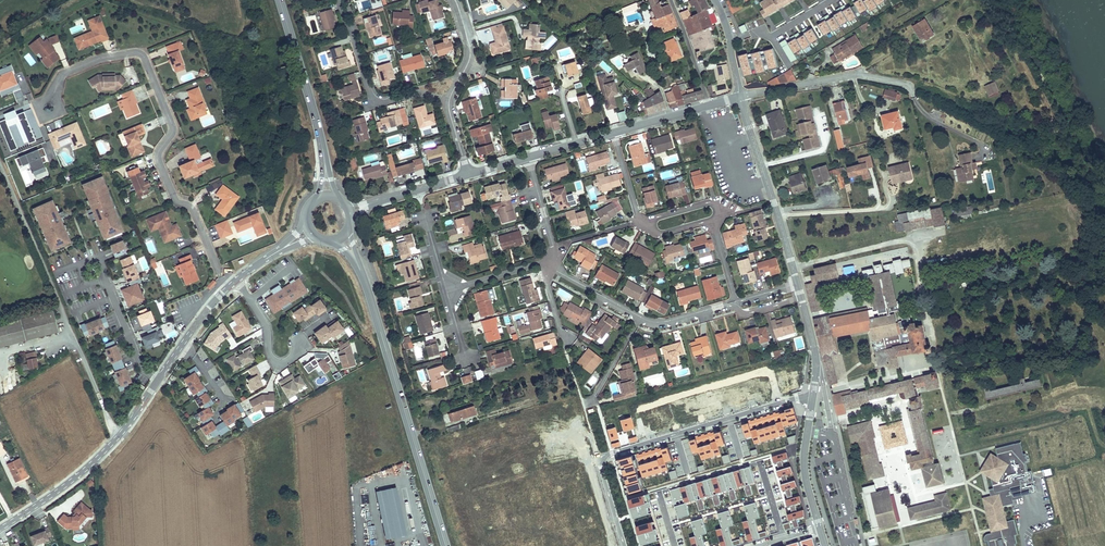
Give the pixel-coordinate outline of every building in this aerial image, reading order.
[(435,0),(430,2),(429,0),(427,0),(420,2),(423,13),(431,10),(434,20),(444,17),(442,8),(442,5),(439,5),(437,6),(435,0)] [(689,0),(686,2),(689,8),(697,4),(700,9),(697,10),(698,13),(708,8),(704,0),(690,0),(689,0)] [(733,14),(739,10),(737,6),(738,3),(736,0),(728,0),(727,0),(733,14)] [(760,3),(764,9),(768,15),(775,11),(773,8),(777,6),(778,9),(783,6),(781,3),(784,1),(786,4),(793,0),(776,0),(774,1),(773,0),(765,0),(760,3)] [(804,9),(808,6),(809,9),(819,4),(817,0),(800,0),(799,0),(804,9)] [(870,10),(871,11),(878,6),(878,5),(886,0),(865,0),(864,0),(856,0),(854,2),(861,12),(869,8),(870,10)] [(668,4),(667,1),(659,4),(658,3),(656,4),(653,7),(654,10),(668,4)] [(662,32),(677,26),(668,4),(654,10),(653,10),(656,17),(653,18),(652,19),(655,26),(652,27),(653,30),(660,27),(662,32)] [(826,19),(818,24),(825,35),(832,30),(833,31),(841,26),(841,25),(848,20),(849,21),(857,16),(850,6),(842,10),(834,14),(834,15),(826,20),(826,19)] [(332,14),(333,14),(332,9),(320,13),(325,31),(336,28),(334,20),(332,14)] [(687,9),(680,12),(683,19),(688,17),(693,15),(691,11),(688,12),(687,9)] [(709,9),(707,10),(709,15),(707,15),(711,24),(714,23),(714,25),(715,25),(716,25),(714,21),(712,15),(709,9)] [(688,17),(683,19),(688,31),(689,35),(708,28),(711,27),(714,25),(714,23),(711,24),(707,15),(709,15),(707,10),(688,18),(688,17)] [(779,11),(766,19),(773,31),(786,22),(779,11)] [(410,13),(403,12),(394,12),(393,24),(409,25),(409,28),(413,28),(414,16),(410,16),(410,13)] [(364,19),(366,23),(367,23),(369,30),(371,37),(382,34),(376,15),(364,19)] [(109,39),(100,16),(93,19),(95,22),(90,24),(93,31),(88,33),(89,37),(77,42),(80,50),(93,44),(92,43),(101,39),(102,41),(102,42),(109,39)] [(925,20),(913,27),(922,41),(934,34),(925,20)] [(860,25),(862,31),(869,28),(866,22),(860,25)] [(503,23),(492,27),(496,41),(497,40),(497,41),(497,43),(495,43),(495,42),(490,43),(492,49),(495,48),(496,53),(507,50),(506,48),(510,46),(503,23)] [(530,40),(528,40),(527,40),(527,49),(539,50),(539,42),(540,38),(542,38),(545,38),(546,32),(539,31),(540,24),(530,24),(530,29),(524,29),(524,36),(528,37),(530,37),(530,40)] [(708,28),(689,35),(695,51),(697,56),(699,63),(701,63),(699,54),(700,54),(700,53),(699,51),(714,46),(708,28)] [(795,52),(803,48),(803,49),(811,44),(811,43),(818,38),(812,28),(804,32),(805,33),(797,38),(796,37),(788,42),(795,52)] [(77,42),(89,37),(88,33),(75,39),(77,42)] [(542,45),(548,50),(558,39),(553,34),(542,45)] [(438,56),(447,53),(454,51),(451,41),(452,40),(451,36),(443,38),(444,42),(435,45),(438,56)] [(835,64),(840,61),(838,58),(844,54),(846,57),(856,51),(855,49),(862,45),(859,39),(857,40),(855,36),(846,41),(847,43),(844,44),(844,43),(833,49),(836,53),(831,56),(835,64)] [(61,58),(55,50),(54,51),(52,48),(54,47),(48,39),(45,41),(41,37),(36,41),(42,50),(40,51),(45,58),(43,59),(49,67),(61,58)] [(429,55),(435,54),(433,37),(427,38),(429,55)] [(664,47),(661,48),(663,53),(666,51),(670,61),(682,56),(674,38),(663,43),(664,47)] [(183,40),(168,45),(170,53),(172,58),(173,58),(174,61),(173,61),(175,67),(176,66),(185,63),(186,63),(181,50),(186,48),(183,40)] [(331,49),(334,60),(337,59),(338,64),(340,69),(352,66),(350,60),(349,61),(347,55),(345,56),(343,51),(342,46),(331,49)] [(744,76),(753,73),(752,69),(755,68),(757,73),(766,71),(764,65),(768,64),(769,69),(778,67),(773,47),(764,50),(765,54),(761,55),(760,50),(751,53),(752,57),(749,58),(748,52),(739,55),(744,76)] [(647,69),(637,52),(630,56),(632,59),(624,64),(627,71),(636,66),(640,73),(647,69)] [(31,66),(36,62),(29,53),(23,57),(31,66)] [(400,62),(403,73),(410,71),(425,66),(422,55),(400,62)] [(728,70),(726,59),(716,61),(721,80),(730,78),(729,73),(729,72),(728,72),(727,70),(728,70)] [(380,73),(379,73),(381,82),(382,82),(383,87),(390,84),(389,80),(395,78),(391,62),(378,66),(380,70),(380,73)] [(575,62),(562,66),(564,70),(567,69),(569,77),(579,74),(575,62)] [(185,63),(176,66),(177,71),(187,68),(185,63)] [(0,69),(0,83),(2,88),(0,89),(0,90),(2,96),(21,88),(19,82),(17,83),(12,71),(14,70),(12,64),(0,69)] [(777,77),(768,82),(769,85),(770,85),(780,84),(790,82),(785,72),(777,77)] [(354,85),(340,89),(342,94),(344,94),(345,100),(362,95),(357,80),(355,73),(351,74),(349,75),(351,81),(353,81),(354,85)] [(618,92),(614,76),(607,77),(606,73),(598,75),(606,109),(617,107),(614,93),(618,92)] [(126,81),(121,76),(115,76),(115,74),(109,74),(109,77),(103,77),(103,75),(98,75),(89,81),(93,88),(96,86),(98,91),(104,88),(104,87),(109,87),(110,86),(115,86),(115,90),(117,91),(126,81)] [(549,86),(546,77),(535,81),(538,89),(535,90),(537,94),(552,90),(551,85),(549,86)] [(502,87),(505,87),(506,87),(507,90),(505,90),(505,98),(517,98),(517,84),(511,84),(511,79),(502,79),(502,87)] [(995,80),(984,84),(988,97),(999,94),(995,80)] [(685,83),(678,85),(684,104),(689,102),(704,98),(702,91),(683,96),(681,90),(686,88),(685,83)] [(673,91),(678,105),(682,104),(684,104),(678,85),(673,87),(672,84),(670,84),(673,91)] [(711,84),(707,85),(709,97),(716,96),(716,92),(712,92),(711,84)] [(631,89),(635,95),(640,92),(636,86),(631,89)] [(200,87),(189,91),(192,98),(191,99),(193,104),(195,103),(196,107),(191,109),(196,119),(201,117),(200,114),(208,111),(207,108),(209,107),(200,87)] [(647,87),(644,90),(647,93),(645,94),(647,96),(648,95),(649,96),(654,92),(652,89),(650,90),(647,87)] [(125,99),(122,100),(126,108),(124,109),(128,118),(141,113),(137,103),(134,95),(135,95),(133,90),(123,94),(125,99)] [(886,90),(884,97),(895,100),(897,93),(886,90)] [(643,102),(647,114),(663,110),(666,109),(660,91),(643,102)] [(670,107),(678,105),(673,91),(666,94),(670,107)] [(586,94),(578,97),(583,115),(591,112),(586,94)] [(463,102),(464,107),(466,106),(468,113),(471,121),(482,118),(476,98),(463,102)] [(843,101),(833,104),(838,125),(849,122),(843,101)] [(416,116),(419,125),(422,124),(423,127),(433,124),(431,119),(434,119),(433,114),(428,115),(429,116),(428,116),(426,115),(426,114),(427,114),(425,106),(414,109),(416,116)] [(377,123),(379,132),(383,130),(383,129),(401,123),(408,124),(409,124),(407,115),(404,107),(390,111),(392,115),(388,117),(380,119),(381,121),(377,123)] [(812,117),(809,107),(796,111),(797,115),(800,115),(801,120),(805,119),(812,117)] [(0,121),(0,130),(9,152),(17,149),(8,127),(20,123),(28,145),(36,142),(23,111),(16,114),(14,109),(2,114),(4,119),(0,121)] [(609,110),(609,122),(619,122),(618,110),(609,110)] [(620,121),(628,119),(625,110),(618,112),(620,121)] [(767,115),(772,131),(777,130),(779,136),(787,133),(779,110),(767,115)] [(542,113),(546,125),(553,123),(553,126),(555,130),(560,128),(556,114),(550,116),(548,111),(542,113)] [(898,112),(881,116),(884,129),(896,126),(897,129),(902,128),(898,112)] [(364,117),(353,121),(355,127),(357,132),(357,134),(356,134),(359,143),(369,139),(367,131),(368,130),(364,117)] [(815,127),(814,124),(811,125),(811,122),(806,123),(800,125),(801,131),(815,127)] [(143,124),(124,132),(130,146),(128,146),(133,156),(145,151),(142,145),(140,146),(139,142),(141,141),(139,136),(146,133),(143,124)] [(473,137),(478,135),(479,135),(480,138),(479,138),(481,146),(477,147),(479,155),(494,150),(487,124),(470,129),(473,137)] [(65,128),(48,134),(55,149),(60,147),(58,142),(71,137),(76,149),(86,144),(79,129),(75,130),(73,125),(66,128),(65,128)] [(814,134),(813,131),(816,130),(815,127),(801,131),(803,137),(809,135),(814,134)] [(678,131),(674,132),(676,139),(680,138),(681,142),(697,138),(694,128),(679,132),(678,131)] [(532,129),(513,135),(516,143),(534,137),(532,129)] [(833,131),(839,153),(845,152),(839,129),(833,131)] [(652,140),(656,154),(666,151),(665,149),(673,147),(670,135),(652,140)] [(820,147),(817,137),(810,139),(806,140),(808,145),(805,146),(806,151),(820,147)] [(641,143),(629,146),(632,157),(634,157),(637,166),(651,161),(648,153),(644,154),(641,143)] [(430,149),(426,151),(430,164),(439,161),(439,160),(439,159),(440,159),(442,159),(444,163),(448,161),(444,145),(440,147),(438,150),(433,151),(430,149)] [(43,147),(15,159),(19,167),(28,163),(31,169),(30,169),(32,173),(33,173),(34,177),(47,172),(43,163),(46,162),(44,156),(46,155),(43,147)] [(584,159),(588,169),(596,167),(605,164),(605,163),(609,162),(606,152),(584,159)] [(819,158),(821,165),(832,162),(830,153),(812,158),(814,164),(817,163),(815,159),(819,158)] [(970,153),(958,155),(961,165),(962,165),(963,167),(959,168),(956,169),(959,183),(974,179),(970,163),(972,162),(970,153)] [(358,169),(354,156),(349,157),(353,170),(358,169)] [(870,179),(865,157),(859,159),(860,165),(847,168),(849,178),(863,174),(864,180),(870,179)] [(184,161),(179,163),(180,167),(183,178),(194,174),(195,176),(200,174),(199,172),(213,166),(210,159),(195,165),(193,158),(187,160),(188,162),(185,163),(184,161)] [(414,163),(396,168),(398,176),(425,168),(422,158),(414,161),(414,163)] [(888,168),(892,184),(897,182),(896,180),(911,176),(909,169),(907,169),(905,163),(888,168)] [(134,164),(129,166),(130,169),(127,170),(129,176),(130,176),(139,196),(141,195),(142,197),(147,195),(146,193),(148,192),(146,186),(150,184),(148,180),(147,180),(144,181),(142,177),(145,175),(146,174),(144,170),(140,171),(137,166),(135,167),(134,164)] [(366,180),(374,177),(383,174),(384,176),(388,174),(385,165),(381,166),(380,164),(362,169),(366,180)] [(565,164),(543,170),(546,179),(550,178),(550,179),(568,174),(565,164)] [(817,183),(823,181),(822,180),(830,177),(826,165),(813,170),(817,183)] [(844,169),(841,170),(834,172),(835,177),(838,177),(843,175),(845,175),(844,169)] [(660,173),(662,180),(673,177),(671,170),(660,173)] [(47,172),(34,177),(36,180),(48,175),(47,172)] [(603,173),(594,176),(595,180),(593,181),(595,186),(597,186),(599,191),(601,190),(602,192),(611,189),(610,187),(620,184),(617,174),(604,177),(603,173)] [(708,174),(691,179),(694,189),(702,186),(703,189),(711,186),(708,174)] [(801,174),(789,177),(795,193),(806,189),(801,174)] [(846,189),(846,186),(843,175),(838,177),(842,190),(846,189)] [(117,217),(104,185),(105,185),(102,176),(88,182),(89,186),(85,187),(90,199),(89,199),(93,208),(94,211),(91,213),(89,214),(91,219),(96,218),(104,238),(106,237),(122,231),(123,230),(117,217)] [(215,188),(223,184),(221,180),(213,184),(215,188)] [(574,182),(577,192),(585,189),(582,180),(574,182)] [(682,183),(664,188),(667,199),(681,195),(681,197),(686,196),(682,183)] [(120,216),(107,184),(105,185),(104,185),(117,217),(120,216)] [(502,203),(506,202),(509,201),(511,200),(509,195),(508,196),(505,184),(498,186),(498,184),(483,188),(485,194),(484,194),(486,201),(494,199),(493,198),(501,196),(502,198),(500,198),(502,203)] [(235,195),(223,185),(216,194),(221,198),(223,199),(223,200),(222,201),(221,201),(215,209),(221,214),(227,206),(230,208),(236,200),(233,198),(235,195)] [(652,185),(642,188),(645,197),(643,198),(646,209),(654,206),(653,202),(657,201),(652,185)] [(549,193),(552,202),(556,201),(558,210),(568,208),(562,189),(549,193)] [(456,197),(447,200),(450,209),(449,209),(450,213),(460,210),(459,207),(471,203),(468,193),(456,196),(456,197)] [(61,220),(60,217),(63,216),(65,215),(63,210),(58,212),(53,200),(34,208),(40,221),(39,221),(42,229),(43,229),(49,243),(51,242),(53,249),(71,241),(61,220)] [(502,203),(487,207),(488,211),(497,209),(502,224),(515,220),(512,210),(509,211),(506,202),(502,203)] [(612,204),(595,214),(600,221),(602,225),(609,221),(609,220),(608,218),(614,215),(617,212),(612,204)] [(969,214),(973,213),(972,206),(953,210),(954,217),(960,216),(969,214)] [(899,224),(899,221),(894,222),(896,232),(906,231),(910,230),(933,225),(934,228),(945,225),(941,208),(931,210),(930,209),(907,214),(909,222),(899,224)] [(389,214),(382,216),(386,229),(399,226),(398,221),(405,219),(402,211),(396,212),(394,209),(388,211),(389,214)] [(573,210),(563,213),(564,217),(566,217),(568,221),(569,226),(573,225),(578,224),(579,226),(587,224),(583,212),(574,214),(573,210)] [(165,212),(146,220),(150,229),(160,225),(164,236),(162,237),(164,242),(181,236),(178,228),(175,229),(174,225),(171,226),(170,223),(168,222),(166,218),(167,218),(165,212)] [(233,223),(237,233),(242,231),(241,228),(251,224),(252,227),(255,225),(258,233),(266,230),(258,212),(233,223)] [(766,231),(759,212),(748,215),(756,238),(753,239),(755,245),(767,241),(764,232),(766,231)] [(898,215),(899,221),(899,224),(909,222),(907,214),(898,215)] [(468,216),(454,220),(457,229),(462,228),(464,233),(462,233),(464,237),(471,235),(469,231),(472,230),(468,216)] [(233,234),(227,220),(215,225),(220,239),(233,234)] [(748,234),(745,223),(739,224),(743,235),(748,234)] [(729,231),(722,233),(726,245),(731,243),(731,245),(744,241),(739,224),(734,226),(736,230),(736,231),(729,233),(729,231)] [(160,225),(150,229),(151,231),(158,228),(162,237),(164,236),(160,225)] [(963,240),(973,238),(971,230),(962,232),(963,240)] [(107,240),(123,233),(122,231),(106,237),(107,240)] [(519,232),(498,238),(501,248),(513,244),(514,248),(523,245),(519,232)] [(714,250),(711,239),(707,240),(705,234),(701,236),(694,238),(695,240),(689,242),(692,251),(698,250),(709,247),(710,251),(714,250)] [(397,244),(401,259),(411,256),(409,248),(414,246),(412,237),(403,239),(404,241),(397,244)] [(625,242),(615,237),(610,246),(624,253),(629,244),(626,242),(625,242)] [(122,249),(125,248),(122,240),(111,244),(114,252),(113,252),(115,257),(124,253),(122,249)] [(907,243),(881,248),(882,257),(909,252),(907,243)] [(466,253),(469,262),(476,260),(477,261),(485,258),(482,247),(473,250),(471,244),(461,246),(463,253),(466,253)] [(669,260),(673,258),(685,255),(681,244),(673,246),(673,244),(664,247),(666,250),(662,251),(666,264),(670,263),(669,260)] [(572,255),(583,261),(582,262),(581,263),(581,264),(589,269),(595,258),(594,257),(595,255),(589,251),(578,245),(572,255)] [(637,247),(633,246),(627,256),(631,258),(637,262),(647,268),(655,255),(647,250),(646,251),(641,248),(641,247),(638,245),(637,247)] [(139,277),(130,255),(120,259),(124,268),(127,276),(126,277),(127,282),(128,281),(129,281),(139,277)] [(192,265),(190,260),(192,260),(190,255),(179,259),(181,264),(179,264),(184,275),(182,276),(186,285),(198,280),(193,268),(192,269),(191,266),(192,265)] [(852,257),(854,266),(867,264),(865,255),(852,257)] [(903,267),(911,266),(909,257),(902,259),(903,267)] [(748,258),(737,262),(740,275),(742,274),(745,284),(756,281),(754,271),(752,271),(748,258)] [(756,264),(759,276),(764,274),(764,272),(769,271),(770,275),(780,272),(776,258),(756,264)] [(893,259),(895,273),(903,272),(902,258),(893,259)] [(147,259),(140,260),(142,271),(149,269),(147,259)] [(414,260),(396,265),(399,275),(404,274),(406,282),(419,279),(416,269),(415,269),(414,264),(415,264),(414,260)] [(184,275),(179,264),(175,266),(179,277),(182,276),(184,275)] [(817,280),(838,274),(836,264),(814,269),(815,275),(817,280)] [(594,277),(598,279),(600,276),(604,279),(604,280),(613,286),(618,276),(601,265),(594,277)] [(890,272),(867,277),(875,310),(878,310),(878,307),(898,303),(890,272)] [(806,285),(812,313),(825,310),(818,283),(839,277),(838,274),(817,280),(815,275),(811,276),(813,283),(806,285)] [(142,294),(138,283),(141,281),(139,277),(129,281),(131,285),(124,288),(126,294),(124,295),(127,303),(132,301),(133,303),(140,300),(138,296),(142,294)] [(722,296),(720,289),(716,277),(701,281),(707,300),(722,296)] [(290,302),(298,297),(298,295),(302,293),(302,294),(306,291),(298,278),(295,281),(293,279),(289,282),(290,284),(281,289),(279,285),(270,290),(273,295),(265,299),(274,313),(281,308),(282,310),(291,304),(290,302)] [(211,289),(216,282),(213,279),(207,286),(211,289)] [(536,302),(533,292),(529,280),(519,283),(525,305),(536,302)] [(627,281),(621,291),(629,295),(630,295),(634,298),(637,300),(638,299),(643,291),(643,290),(627,281)] [(258,284),(249,287),(251,292),(260,289),(258,284)] [(645,304),(664,315),(669,305),(650,294),(654,288),(650,286),(642,302),(645,304)] [(687,301),(701,297),(698,286),(677,291),(681,305),(688,303),(687,301)] [(418,297),(420,296),(421,296),(419,288),(407,291),(410,303),(408,304),(410,310),(421,306),(418,297)] [(486,291),(476,294),(479,302),(477,303),(481,317),(494,314),(489,299),(486,291)] [(643,291),(638,299),(641,301),(646,293),(643,291)] [(316,314),(320,311),(321,312),(326,309),(319,300),(311,305),(310,304),(303,309),(301,307),(293,313),(298,321),(302,318),(303,319),(307,316),(308,317),(315,312),(316,314)] [(568,305),(564,313),(563,314),(569,318),(568,320),(574,323),(578,317),(581,319),(582,318),(587,320),(591,312),(585,309),(584,310),(570,302),(568,305)] [(560,314),(564,313),(568,305),(564,303),(562,306),(558,308),(560,314)] [(829,317),(814,321),(829,385),(836,383),(829,355),(837,353),(834,337),(870,329),(873,341),(882,340),(888,369),(898,367),(896,356),(928,349),(921,325),(915,326),(915,322),(911,322),(909,316),(901,317),(902,321),(895,322),(893,314),(886,316),(885,313),(899,310),(898,303),(878,307),(878,310),(880,317),(874,318),(870,320),(868,310),(830,319),(829,317)] [(150,321),(154,319),(150,310),(148,311),(146,307),(139,310),(141,314),(138,315),(144,330),(148,330),(152,328),(150,321)] [(829,316),(829,317),(830,319),(868,310),(867,308),(829,316)] [(0,324),(0,347),(59,332),(53,310),(0,324)] [(536,311),(528,313),(526,313),(531,332),(541,329),(538,320),(537,316),(540,315),(538,310),(536,311)] [(232,328),(237,337),(250,329),(248,326),(247,326),(244,321),(245,321),(240,312),(232,317),(237,326),(232,328)] [(427,314),(415,317),(419,335),(432,332),(431,328),(430,328),(428,323),(429,322),(427,314)] [(610,319),(606,316),(603,321),(600,319),(596,325),(588,320),(582,332),(589,337),(592,333),(599,337),(601,339),(605,333),(607,334),(612,327),(614,328),(616,329),(619,325),(615,322),(610,319)] [(101,317),(94,320),(98,331),(105,328),(105,327),(109,325),(105,317),(101,318),(101,317)] [(495,317),(481,321),(483,327),(484,327),(486,332),(484,333),(487,342),(500,339),(495,323),(496,323),(495,317)] [(578,317),(574,323),(577,325),(579,321),(582,323),(581,325),(584,326),(587,320),(582,318),(581,319),(578,317)] [(776,319),(771,321),(775,335),(779,334),(780,337),(795,332),(790,317),(776,321),(776,319)] [(85,323),(81,325),(84,333),(89,332),(90,335),(98,331),(94,320),(86,324),(85,323)] [(333,337),(343,329),(337,321),(335,322),(331,325),(330,324),(326,326),(324,324),(322,326),(322,327),(317,331),(316,330),(314,332),(321,342),(332,335),(333,337)] [(210,334),(204,345),(214,351),(217,346),(215,344),(219,342),(226,338),(227,339),(231,336),(222,324),(218,327),(219,328),(210,334)] [(164,334),(162,329),(159,330),(157,326),(152,328),(148,330),(149,334),(148,335),(147,336),(146,335),(142,337),(147,348),(153,346),(152,342),(160,339),(159,336),(164,334)] [(756,328),(746,331),(749,343),(759,340),(760,343),(769,340),(766,327),(757,330),(756,328)] [(721,349),(730,347),(729,345),(740,342),(737,332),(727,335),(726,332),(717,335),(721,349)] [(592,333),(589,337),(596,341),(599,337),(592,333)] [(554,344),(551,334),(531,340),(534,350),(540,348),(542,352),(549,350),(550,348),(549,345),(554,344)] [(580,335),(578,339),(588,344),(591,340),(580,335)] [(401,339),(404,349),(413,347),(410,336),(401,339)] [(434,339),(424,342),(428,357),(438,354),(435,343),(434,339)] [(112,340),(104,344),(106,348),(105,349),(108,356),(118,351),(115,344),(114,345),(112,340)] [(342,368),(355,364),(349,344),(347,341),(337,347),(339,350),(338,351),(342,368)] [(706,341),(694,345),(689,346),(693,359),(702,356),(709,354),(706,341)] [(645,345),(633,348),(640,370),(648,368),(647,362),(656,360),(653,348),(648,349),(645,345)] [(664,356),(662,356),(667,374),(680,370),(677,359),(678,359),(678,357),(681,356),(679,345),(663,350),(664,356)] [(234,356),(226,360),(229,364),(231,363),(235,370),(240,367),(240,366),(242,364),(243,365),(253,359),(249,353),(252,350),(250,346),(241,351),(243,354),(238,357),(238,358),(236,359),(235,358),(234,356)] [(491,369),(495,367),(494,363),(505,360),(507,364),(512,363),(509,350),(496,354),(495,349),(486,352),(491,369)] [(121,358),(118,351),(108,356),(111,363),(112,362),(114,366),(122,363),(120,359),(121,358)] [(577,365),(588,374),(600,360),(589,351),(585,355),(587,356),(583,361),(582,360),(577,365)] [(36,352),(26,354),(30,369),(39,367),(36,352)] [(303,366),(308,373),(318,365),(323,373),(330,368),(326,363),(330,359),(327,355),(317,362),(314,358),(309,361),(310,362),(308,363),(308,362),(303,366)] [(600,360),(588,374),(590,376),(601,362),(600,360)] [(263,371),(270,369),(267,361),(260,363),(263,371)] [(124,367),(122,363),(114,366),(115,371),(114,371),(118,378),(128,374),(125,367),(124,367)] [(623,370),(621,371),(624,382),(623,383),(621,383),(624,394),(635,392),(635,391),(633,382),(635,382),(630,363),(622,366),(623,370)] [(427,370),(431,381),(434,380),(437,389),(447,386),(444,377),(440,378),(438,372),(446,370),(444,364),(427,370)] [(195,368),(187,373),(190,377),(183,381),(188,388),(198,382),(198,381),(194,375),(198,372),(195,368)] [(483,368),(475,370),(477,379),(485,377),(483,368)] [(260,375),(257,369),(250,373),(252,377),(247,380),(253,390),(262,385),(260,380),(259,380),(258,381),(257,378),(258,378),(257,376),(259,375),(260,375)] [(338,371),(334,375),(337,380),(342,376),(338,371)] [(840,398),(833,400),(836,412),(869,404),(869,401),(898,393),(899,396),(899,397),(900,399),(902,400),(904,400),(909,399),(913,411),(910,412),(912,418),(922,456),(912,458),(911,454),(905,455),(907,463),(910,462),(912,469),(921,466),(926,485),(943,481),(942,477),(937,459),(932,460),(920,410),(922,409),(920,402),(921,401),(919,396),(918,396),(916,387),(927,385),(928,389),(939,386),(935,371),(931,372),(931,375),(893,385),(866,391),(840,398)] [(131,381),(128,374),(118,378),(121,385),(118,386),(120,391),(129,387),(127,383),(131,381)] [(472,381),(470,375),(461,378),(463,384),(472,381)] [(297,390),(305,385),(301,378),(293,383),(289,376),(279,383),(289,397),(299,391),(297,390)] [(621,383),(623,383),(622,380),(617,382),(621,393),(612,396),(614,402),(636,396),(635,392),(624,394),(621,383)] [(1039,381),(1025,384),(1026,390),(1041,386),(1039,381)] [(198,382),(188,388),(193,396),(196,394),(198,398),(204,393),(206,392),(203,388),(203,389),(198,382)] [(198,398),(194,400),(199,407),(202,405),(205,409),(208,407),(213,404),(210,400),(209,400),(204,393),(198,398)] [(869,404),(899,396),(898,393),(869,401),(869,404)] [(274,407),(274,395),(268,395),(268,397),(262,397),(259,398),(258,397),(249,402),(255,412),(265,407),(274,407)] [(238,403),(226,410),(227,411),(233,419),(240,414),(239,414),(243,411),(238,403)] [(473,405),(443,415),(445,424),(476,414),(473,405)] [(205,409),(198,414),(203,421),(202,422),(205,426),(211,422),(212,421),(210,417),(213,415),(208,407),(205,409)] [(752,434),(754,441),(785,433),(783,424),(792,422),(797,420),(794,408),(741,422),(745,436),(752,434)] [(918,452),(911,454),(912,458),(922,456),(912,418),(910,412),(913,411),(912,409),(908,410),(918,452)] [(224,422),(220,425),(225,432),(229,429),(226,425),(233,420),(233,419),(227,411),(220,416),(224,422)] [(248,427),(253,423),(247,414),(242,418),(248,427)] [(908,444),(903,420),(879,426),(884,449),(908,444)] [(205,426),(201,428),(206,435),(210,433),(213,438),(219,434),(220,435),(225,432),(220,425),(215,428),(211,422),(205,426)] [(857,428),(856,426),(847,428),(851,444),(858,442),(868,481),(884,477),(881,465),(878,465),(875,466),(868,440),(872,439),(874,438),(870,422),(861,424),(861,427),(857,428)] [(447,428),(448,432),(462,428),(460,423),(447,428)] [(722,431),(689,438),(691,451),(699,449),(701,457),(721,453),(724,463),(729,462),(722,431)] [(875,466),(878,465),(872,439),(868,440),(875,466)] [(1019,442),(1014,443),(1018,459),(1020,458),(1020,454),(1022,454),(1019,442)] [(1014,443),(995,448),(997,458),(998,461),(994,462),(988,471),(990,476),(992,487),(988,488),(990,495),(990,496),(998,494),(1001,505),(1013,502),(1012,499),(1021,497),(1021,495),(1029,493),(1028,488),(1034,487),(1030,470),(1027,471),(1024,461),(1026,461),(1025,453),(1022,454),(1020,454),(1020,458),(1018,459),(1014,443)] [(643,475),(667,469),(665,460),(671,458),(668,447),(656,449),(658,459),(640,463),(643,475)] [(994,462),(998,461),(997,458),(990,454),(980,471),(990,476),(988,471),(994,462)] [(14,460),(11,462),(6,465),(16,482),(27,475),(18,458),(14,460)] [(378,470),(380,480),(396,476),(395,467),(378,470)] [(368,476),(370,482),(377,479),(375,473),(368,476)] [(386,538),(407,534),(397,485),(377,489),(386,538)] [(878,496),(877,493),(871,495),(879,526),(897,521),(889,490),(883,492),(884,494),(878,496)] [(911,518),(950,508),(946,492),(934,495),(936,500),(936,502),(917,507),(917,505),(908,507),(911,518)] [(990,495),(982,497),(990,529),(995,528),(996,534),(999,533),(996,522),(1005,520),(1001,505),(998,494),(990,496),(990,495)] [(91,512),(82,504),(75,513),(76,514),(75,516),(77,517),(76,518),(73,518),(68,518),(65,515),(58,522),(67,530),(74,530),(73,527),(80,526),(88,518),(93,518),(93,511),(91,512)] [(990,529),(990,531),(985,533),(983,535),(983,537),(984,540),(986,539),(988,545),(1014,545),(1013,542),(1015,542),(1013,534),(1016,533),(1013,518),(1005,520),(996,522),(999,533),(996,534),(995,528),(990,529)] [(32,537),(35,545),(36,545),(50,541),(49,539),(53,537),(49,528),(45,530),(46,532),(39,534),(40,535),(37,536),(37,535),(32,537)] [(801,539),(802,545),(814,545),(813,538),(801,539)] [(878,544),(877,538),(867,539),(869,545),(878,544)]
